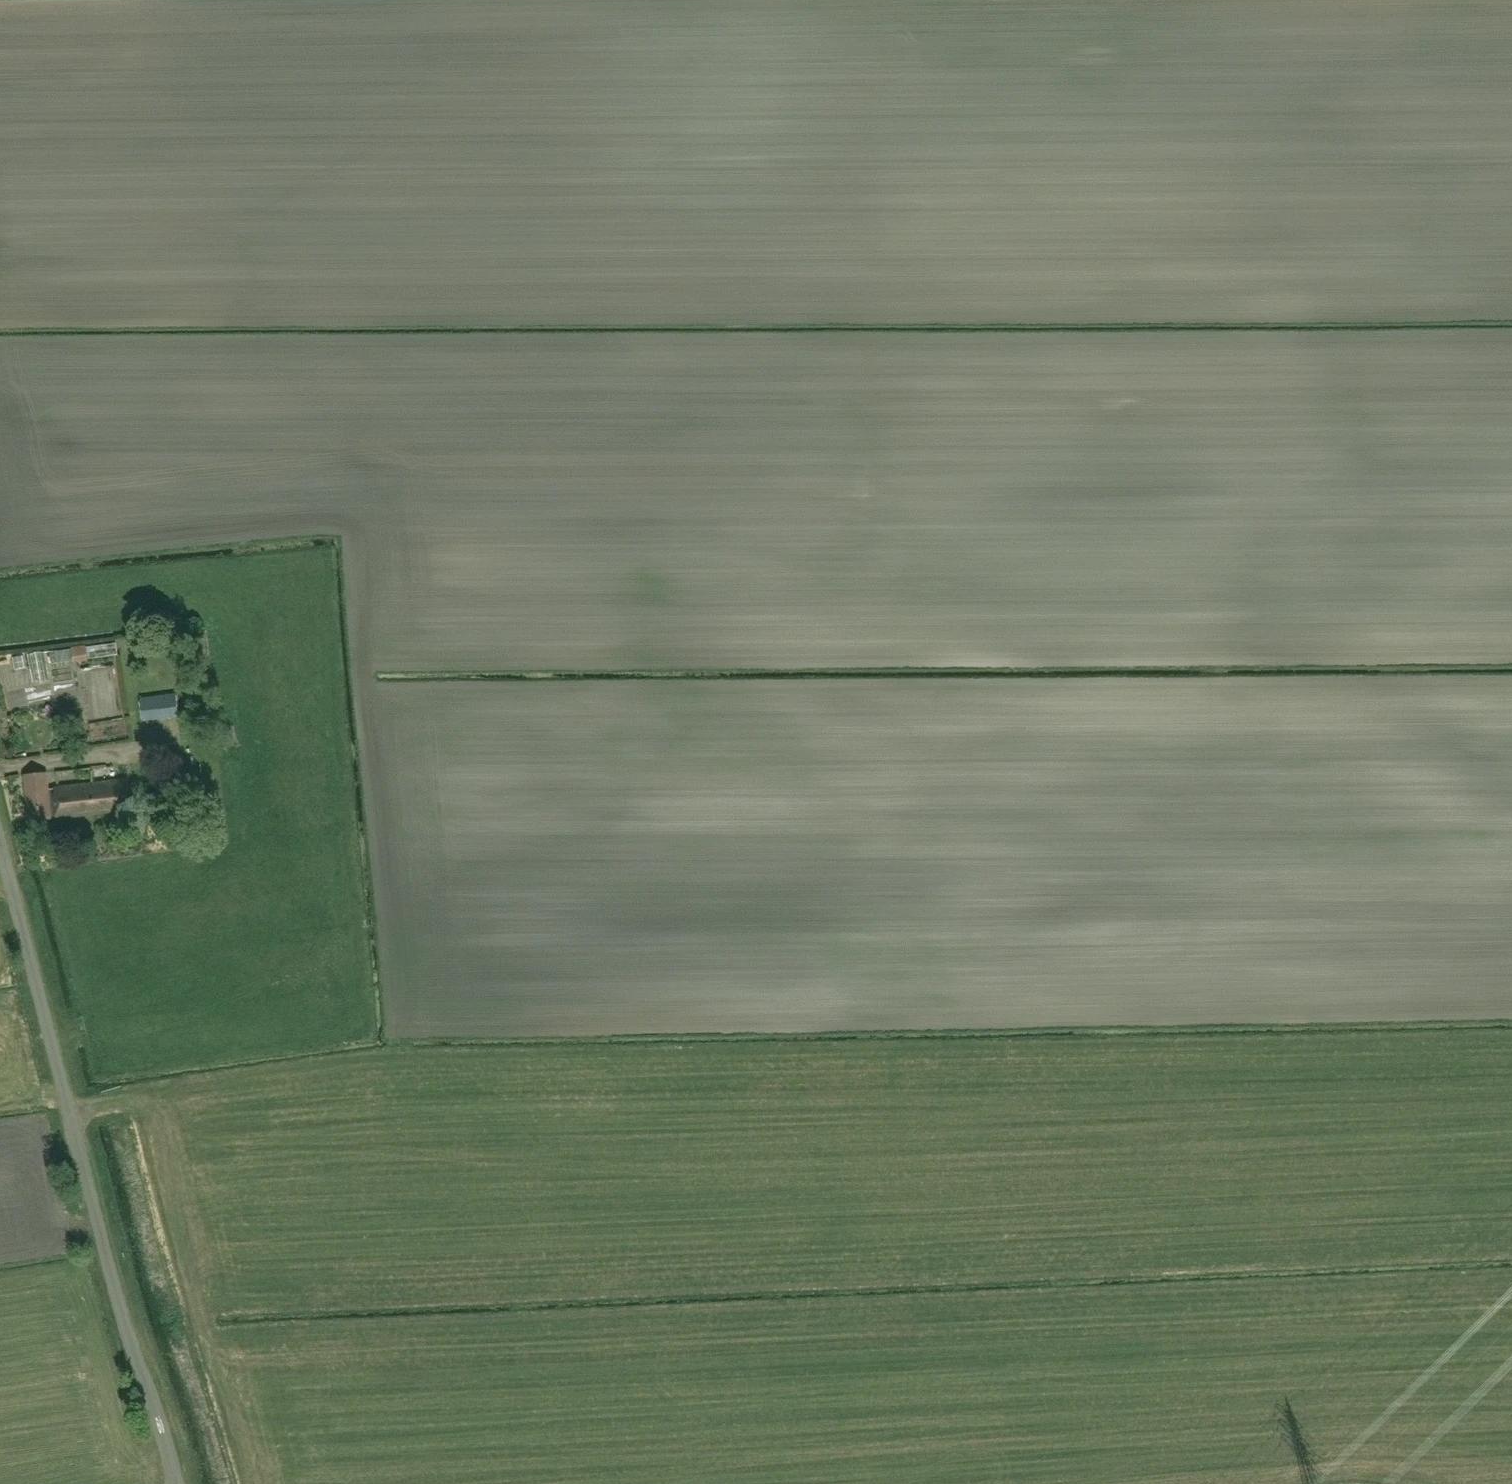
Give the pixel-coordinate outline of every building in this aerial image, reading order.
[(83,645),(83,661),(99,661),(100,646),(83,645)] [(67,663),(81,662),(81,646),(66,647),(67,663)] [(47,663),(66,660),(64,648),(45,651),(47,663)] [(5,653),(2,701),(35,703),(37,655),(5,653)] [(46,663),(46,677),(69,676),(69,662),(46,663)] [(80,715),(107,713),(105,670),(78,671),(80,715)] [(145,720),(179,716),(176,693),(140,698),(145,720)] [(52,818),(49,790),(47,774),(24,777),(29,821),(52,818)] [(49,790),(52,818),(57,818),(130,809),(127,781),(49,790)]
